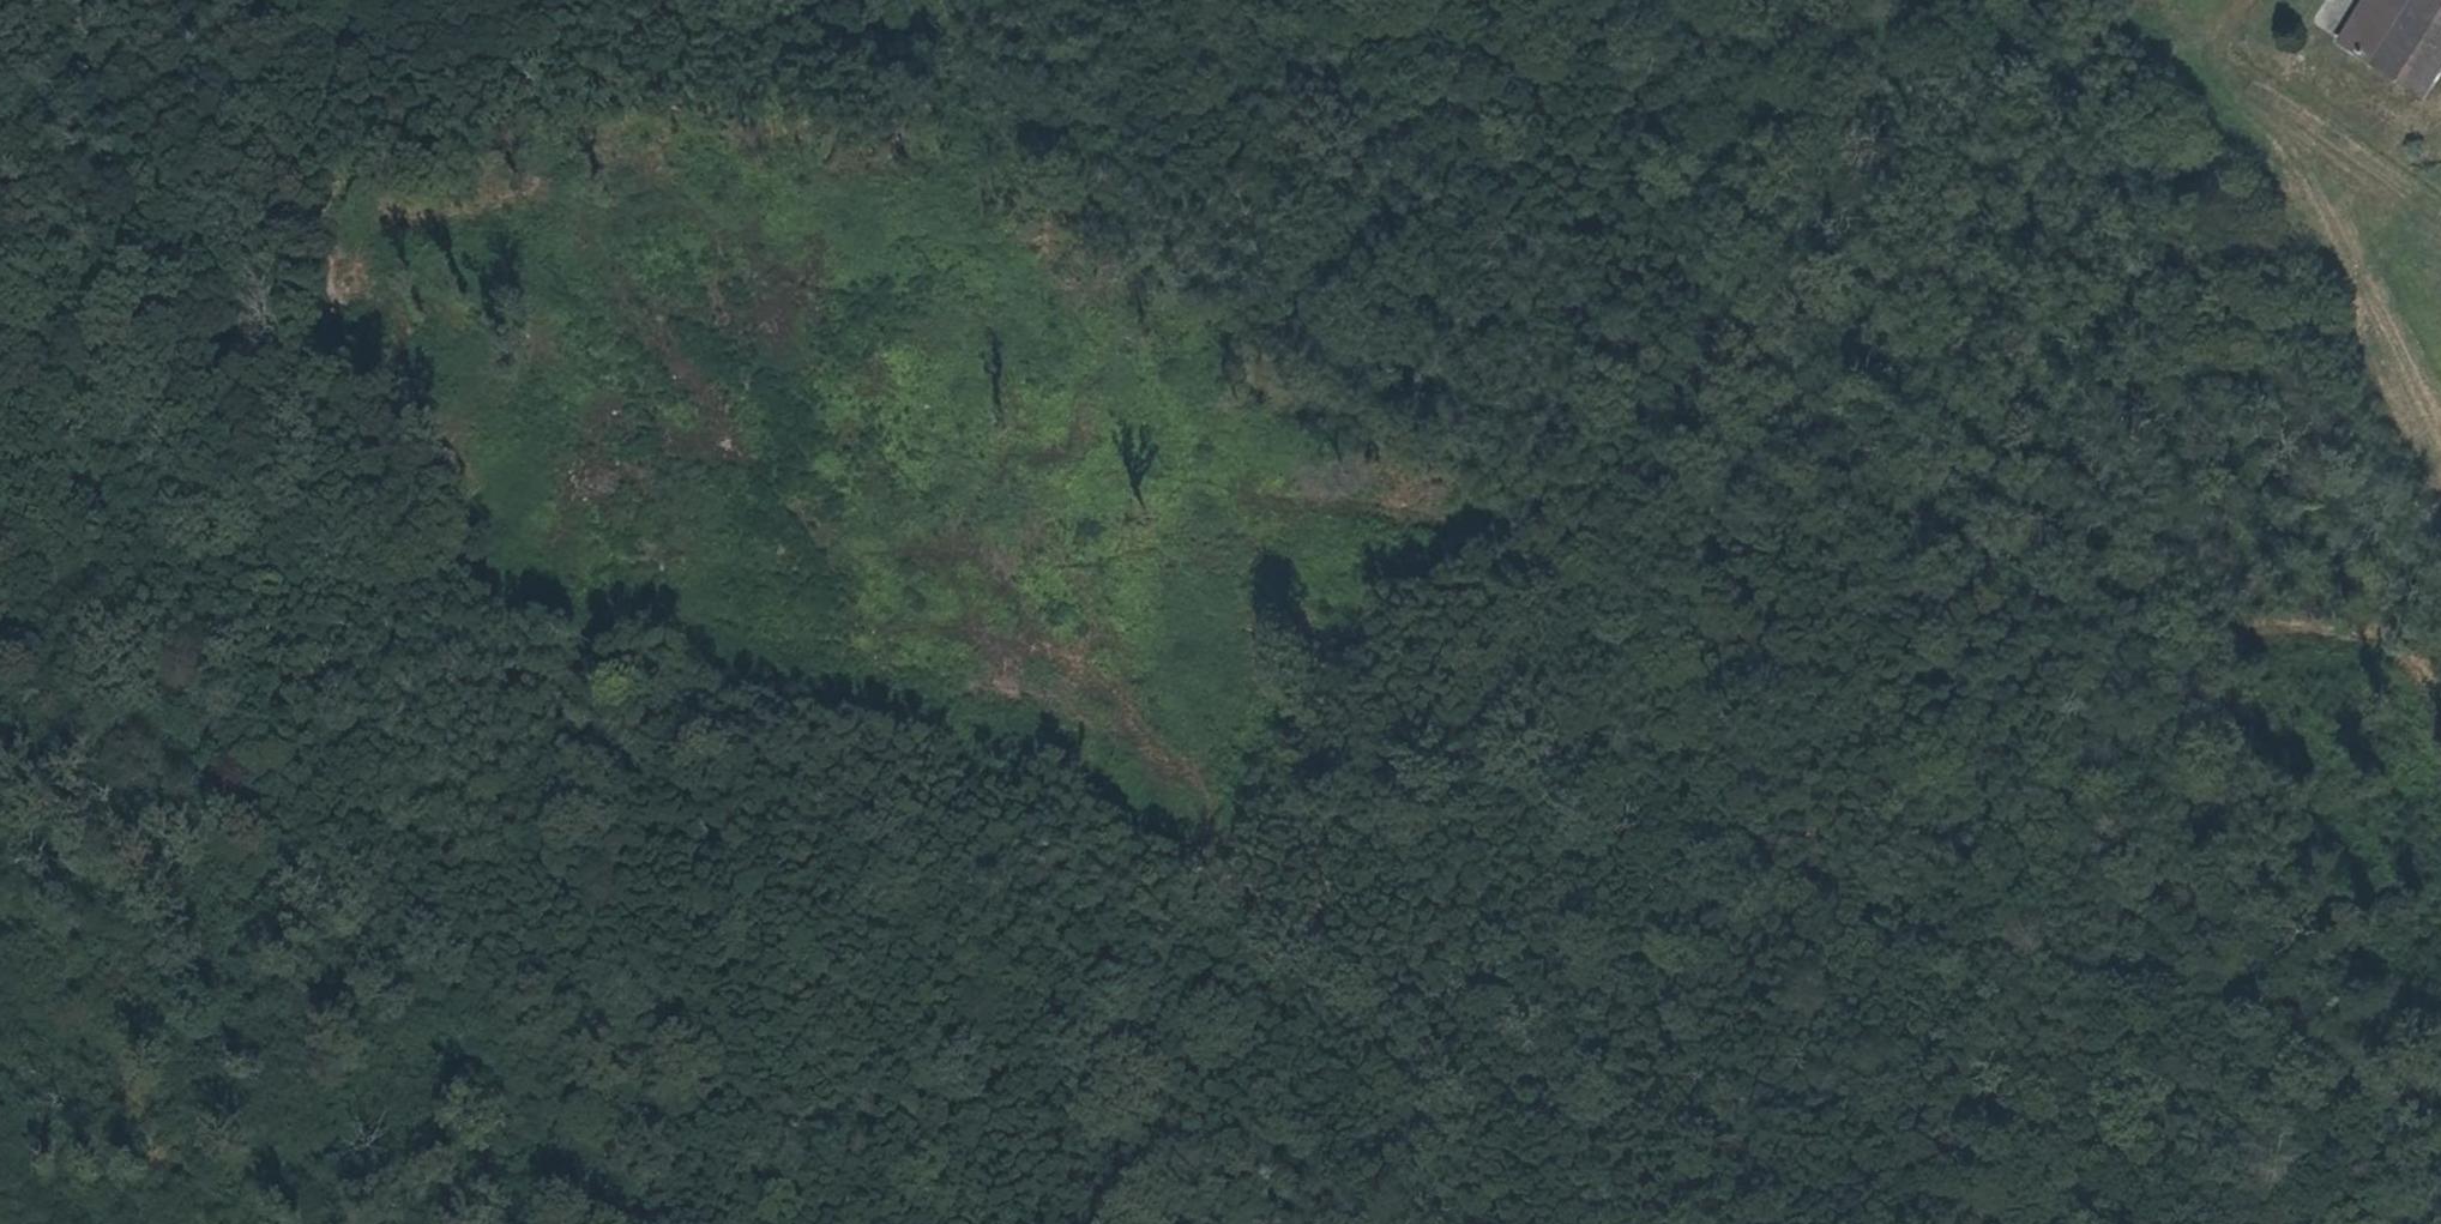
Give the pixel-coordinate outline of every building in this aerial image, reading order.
[(2302,4),(2371,51),(2403,3),(2405,0),(2305,0),(2302,4)] [(2440,38),(2440,0),(2405,0),(2403,3),(2371,51),(2414,79),(2440,38)] [(2340,89),(2344,91),(2364,61),(2359,57),(2340,89)] [(2364,61),(2344,91),(2370,107),(2389,77),(2364,61)]
